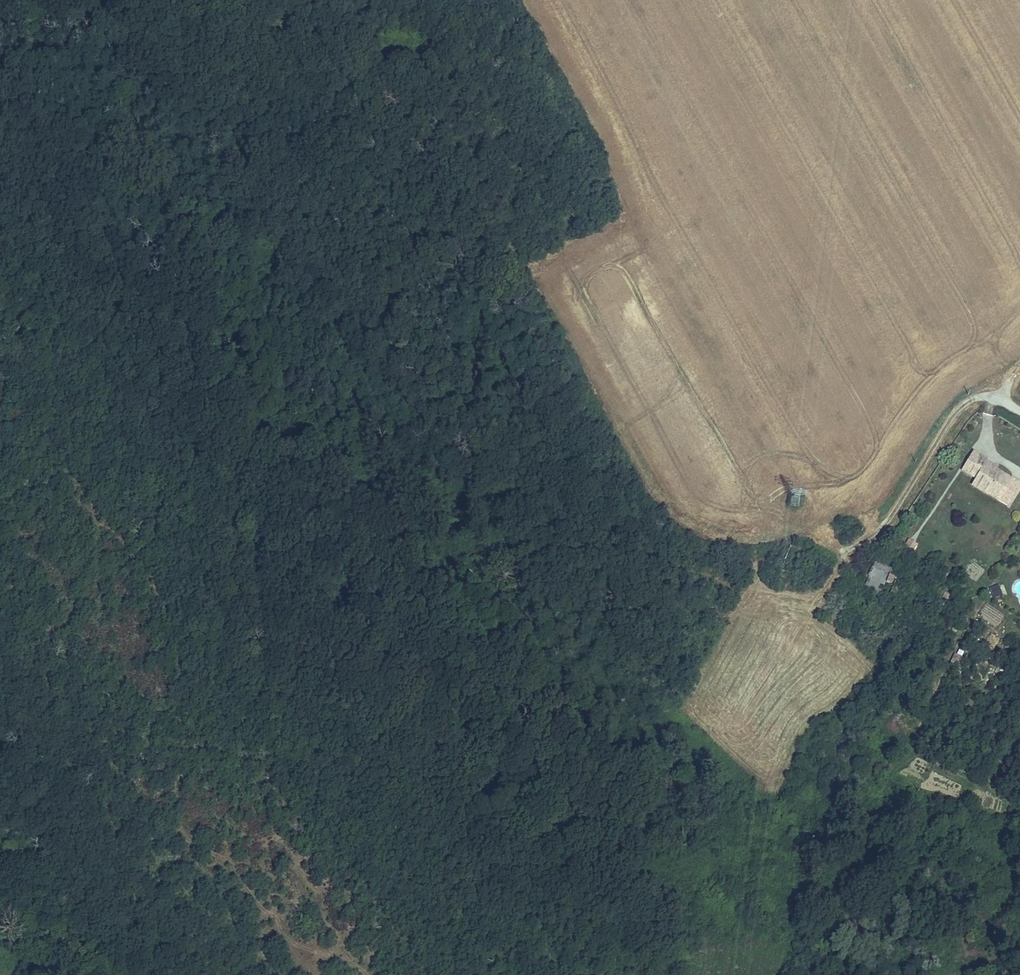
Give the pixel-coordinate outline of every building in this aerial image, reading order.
[(966,470),(979,449),(973,445),(960,466),(966,470)] [(974,475),(972,478),(988,489),(999,496),(1011,477),(985,459),(987,455),(979,449),(966,470),(974,475)] [(988,489),(972,478),(969,482),(984,494),(988,489)] [(911,552),(917,544),(909,539),(904,546),(911,552)] [(866,556),(854,580),(892,601),(904,577),(866,556)]
